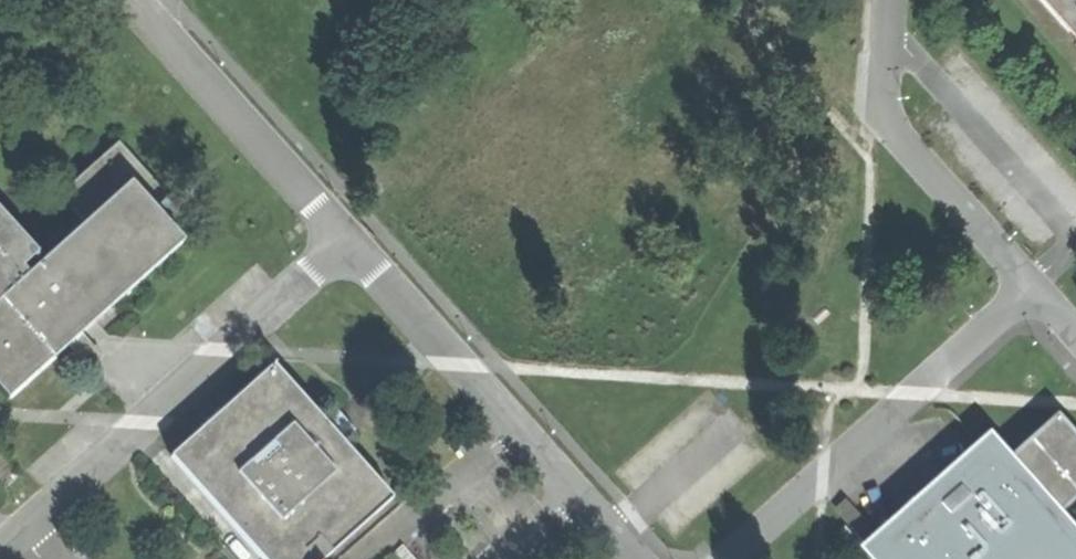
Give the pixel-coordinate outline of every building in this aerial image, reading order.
[(1075,28),(1075,0),(1051,0),(1075,28)] [(8,399),(184,242),(151,206),(164,194),(118,143),(59,195),(85,224),(28,276),(8,293),(0,300),(0,391),(8,399)] [(1,286),(8,293),(28,276),(21,268),(37,254),(0,213),(0,287),(1,286)] [(392,497),(273,365),(170,457),(262,558),(324,558),(392,497)] [(1057,417),(1000,467),(987,453),(879,549),(888,558),(1075,558),(1075,552),(1048,521),(1075,496),(1075,438),(1057,417)] [(845,500),(834,509),(866,545),(877,536),(845,500)] [(836,534),(849,548),(857,541),(845,526),(836,534)]
